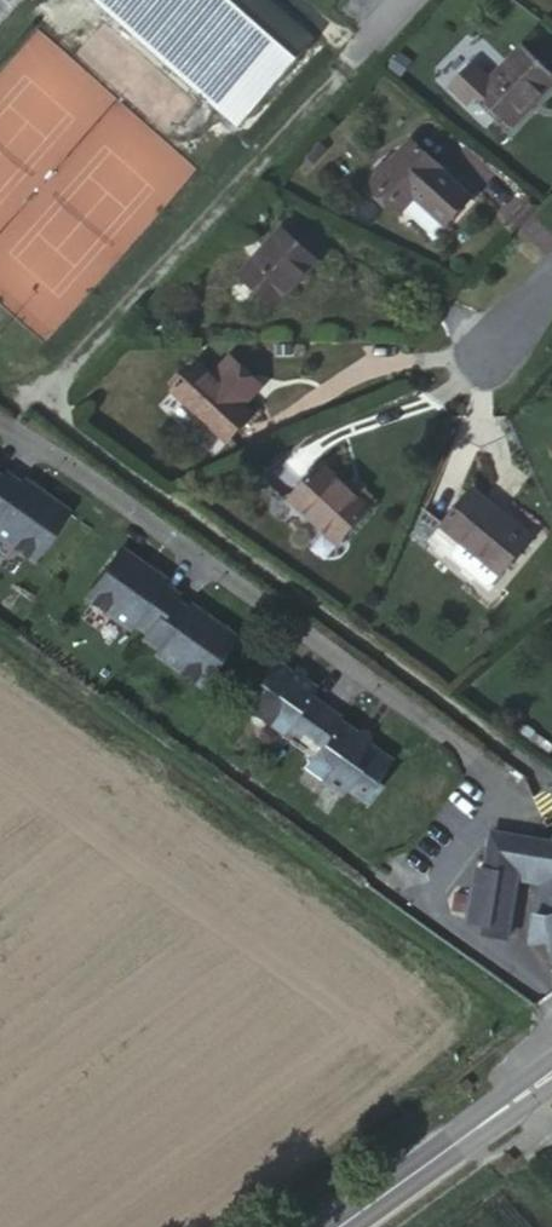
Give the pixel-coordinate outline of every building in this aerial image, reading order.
[(239,125),(312,41),(265,0),(96,0),(239,125)] [(523,48),(491,81),(474,65),(454,86),(471,102),(478,95),(511,127),(551,83),(551,75),(523,48)] [(389,165),(381,174),(374,183),(403,208),(414,195),(438,168),(440,166),(410,140),(389,165)] [(376,169),(381,174),(389,165),(383,161),(376,169)] [(438,168),(414,195),(447,223),(469,196),(438,168)] [(282,229),(241,275),(274,305),(315,259),(282,229)] [(274,355),(290,356),(291,345),(274,345),(274,355)] [(175,390),(173,391),(227,442),(253,415),(244,407),(235,398),(255,378),(231,356),(212,376),(199,364),(184,380),(175,390)] [(169,385),(175,390),(184,380),(179,375),(169,385)] [(244,407),(263,386),(255,378),(235,398),(244,407)] [(371,509),(360,499),(324,466),(293,500),(340,543),(371,510),(371,509)] [(31,561),(65,512),(42,496),(39,499),(5,475),(1,480),(0,480),(0,539),(31,561)] [(530,537),(474,490),(444,526),(463,541),(453,552),(454,557),(486,584),(490,583),(500,572),(530,537)] [(368,491),(360,499),(371,509),(379,501),(368,491)] [(155,656),(197,686),(232,637),(208,621),(205,625),(171,600),(175,596),(140,571),(143,567),(120,551),(84,600),(127,629),(131,624),(146,637),(143,641),(157,653),(155,656)] [(292,674),(276,662),(257,686),(265,691),(249,713),(313,759),(305,770),(340,797),(345,791),(366,807),(380,788),(374,783),(390,759),(368,743),(373,736),(362,728),(357,736),(339,723),(343,718),(311,696),(316,690),(303,681),(308,674),(298,666),(292,674)] [(491,832),(485,871),(476,870),(468,921),(487,924),(486,934),(507,937),(517,877),(542,882),(532,942),(539,942),(548,940),(551,954),(551,843),(491,832)]
